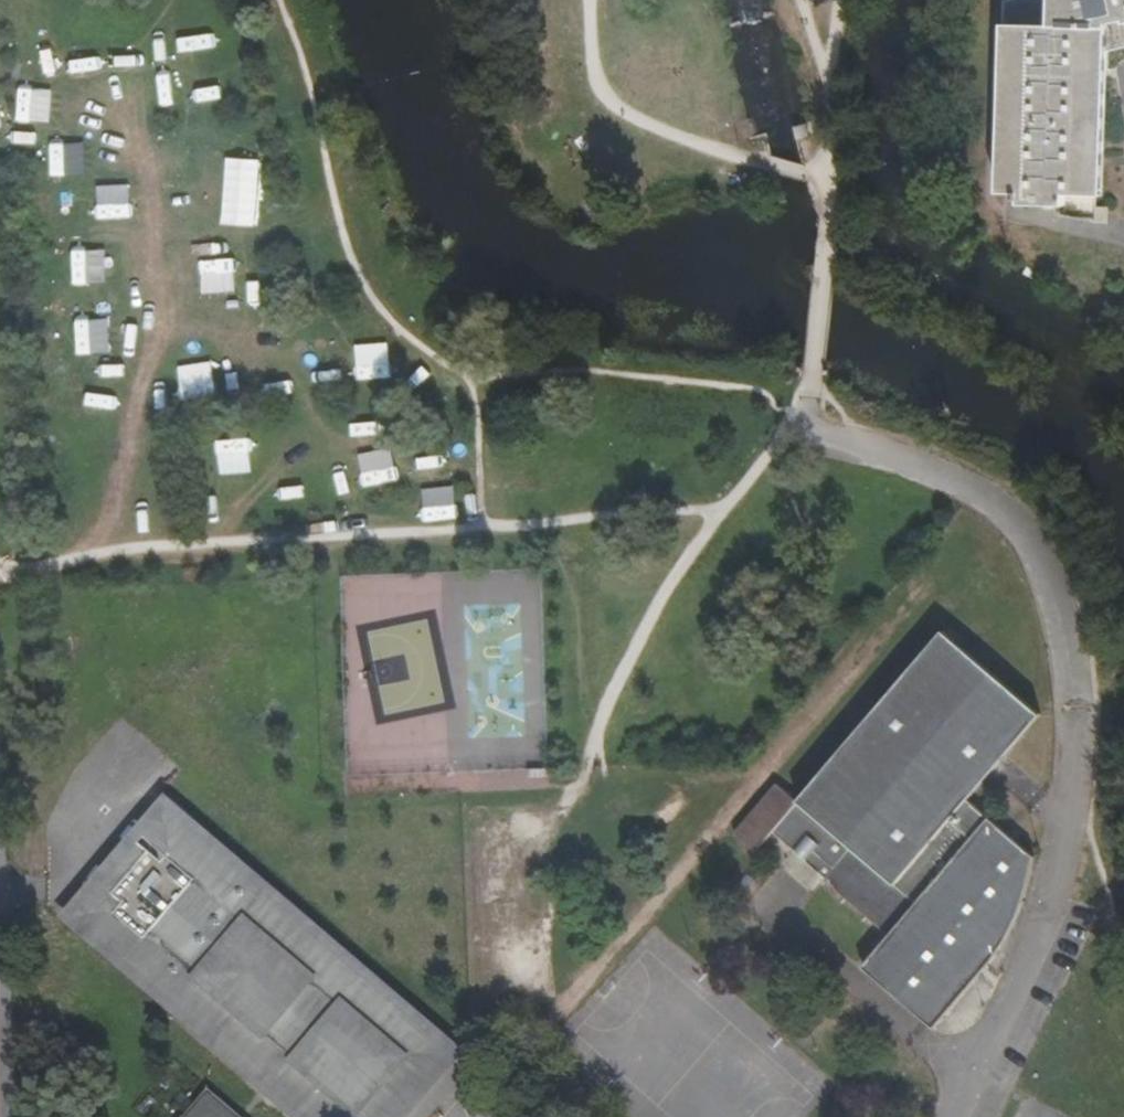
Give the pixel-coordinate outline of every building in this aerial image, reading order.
[(1010,194),(1053,199),(1055,187),(1085,190),(1104,27),(1109,26),(1112,38),(1123,36),(1123,0),(1017,0),(997,181),(1007,182),(1007,188),(1011,189),(1010,194)] [(1096,203),(1083,202),(1081,218),(1095,219),(1096,203)] [(792,844),(796,835),(805,838),(810,832),(821,841),(820,843),(816,847),(835,864),(826,875),(890,932),(863,963),(934,1025),(991,957),(1003,938),(1013,918),(1014,915),(1022,895),(1028,876),(1032,855),(1032,854),(965,798),(1037,712),(941,631),(799,798),(778,780),(736,830),(757,848),(774,828),(792,844)] [(313,1116),(384,1116),(372,1106),(433,1037),(174,808),(81,912),(313,1116)] [(792,844),(796,848),(805,838),(796,835),(792,844)] [(384,1116),(397,1116),(453,1054),(433,1037),(372,1106),(384,1116)] [(212,1087),(186,1116),(246,1116),(212,1087)]
